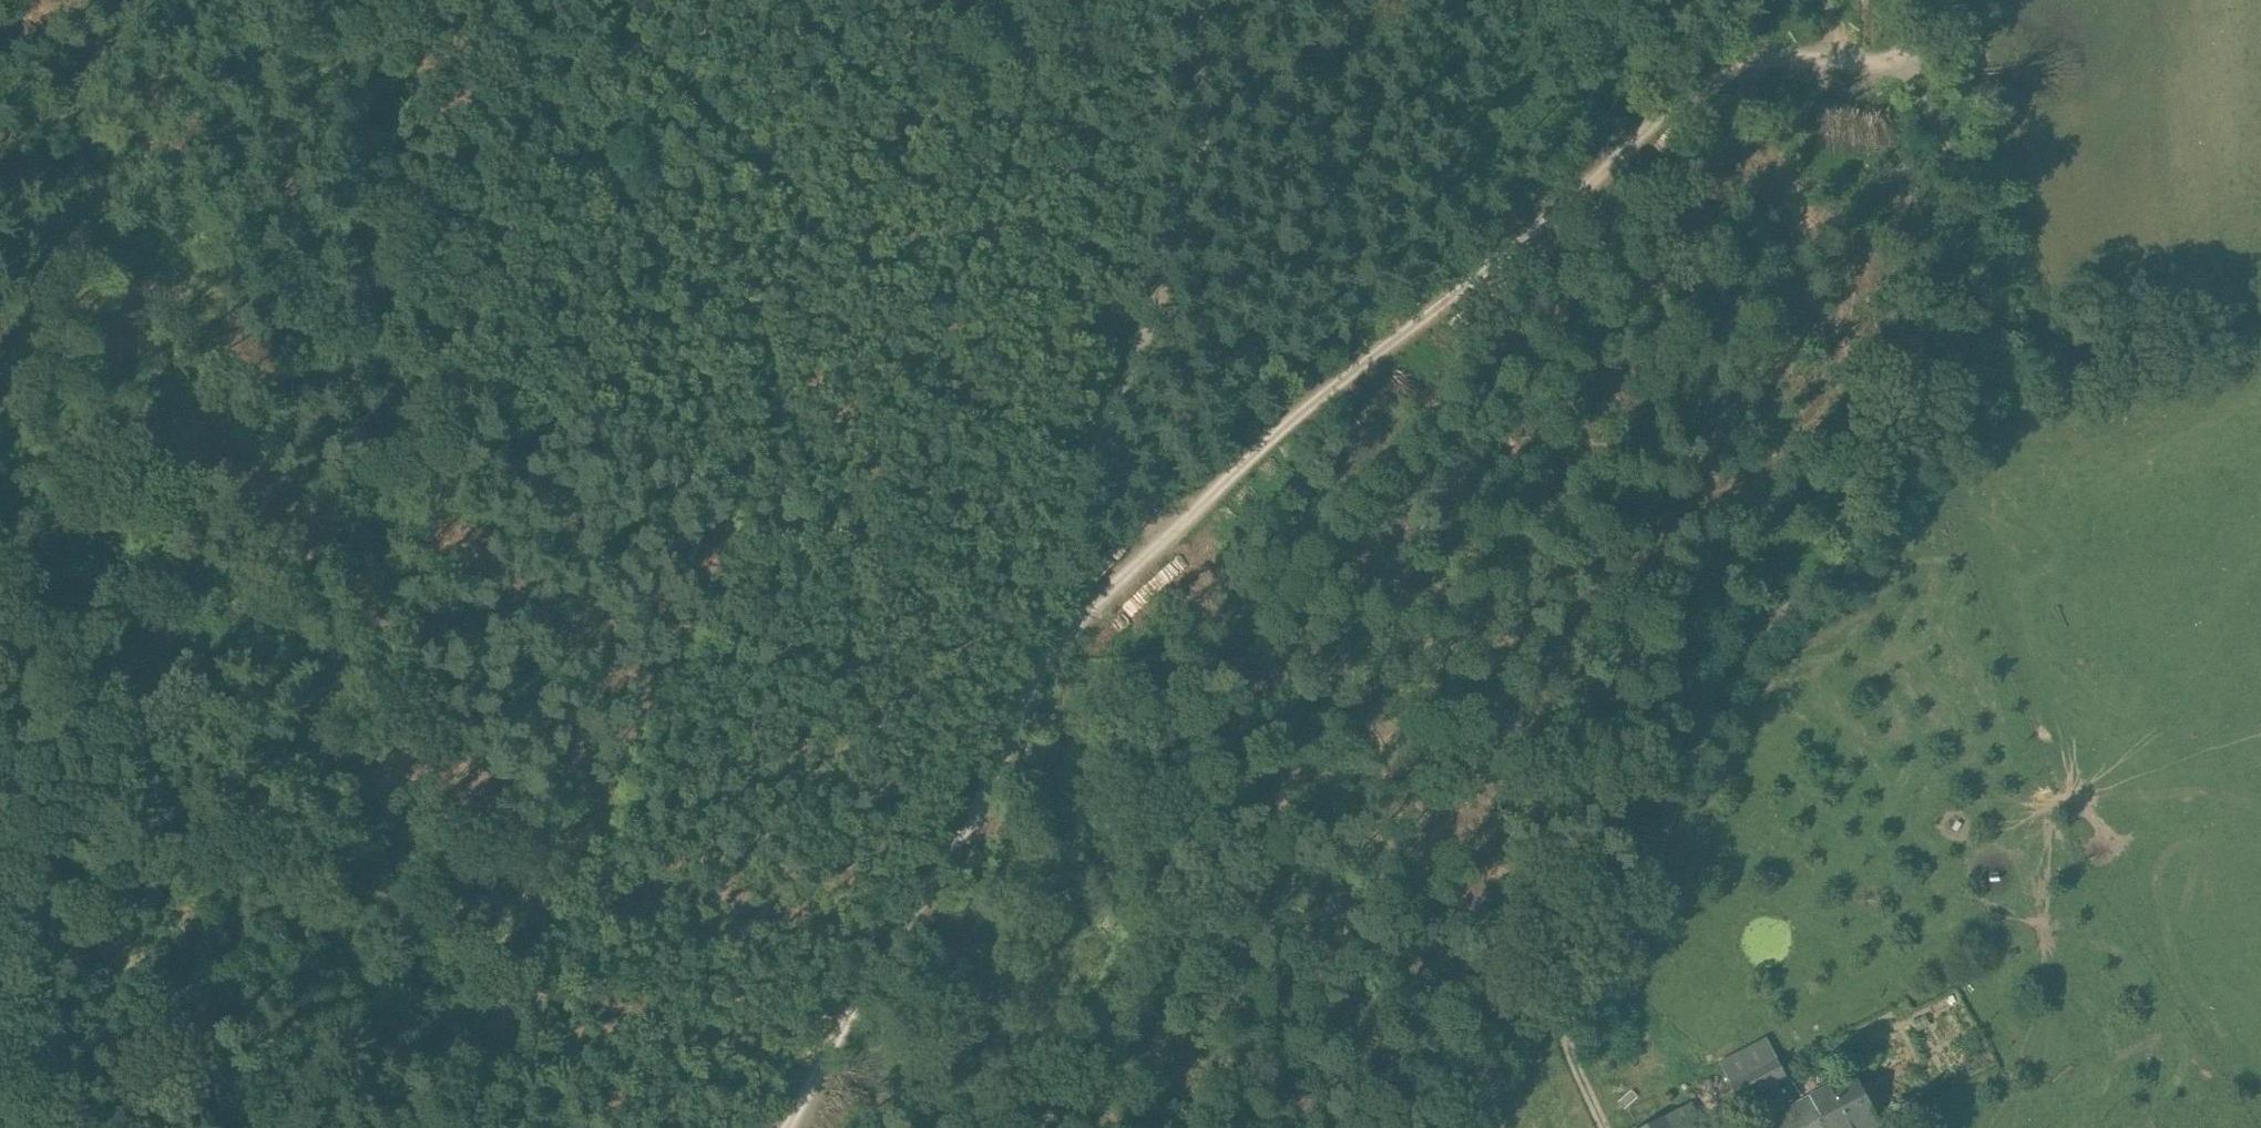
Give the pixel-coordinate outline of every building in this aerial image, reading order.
[(1769,1038),(1722,1060),(1740,1098),(1787,1076),(1769,1038)] [(1768,1118),(1774,1127),(1874,1127),(1885,1122),(1863,1081),(1840,1094),(1834,1083),(1768,1118)] [(1668,1115),(1641,1127),(1674,1127),(1668,1115)]
